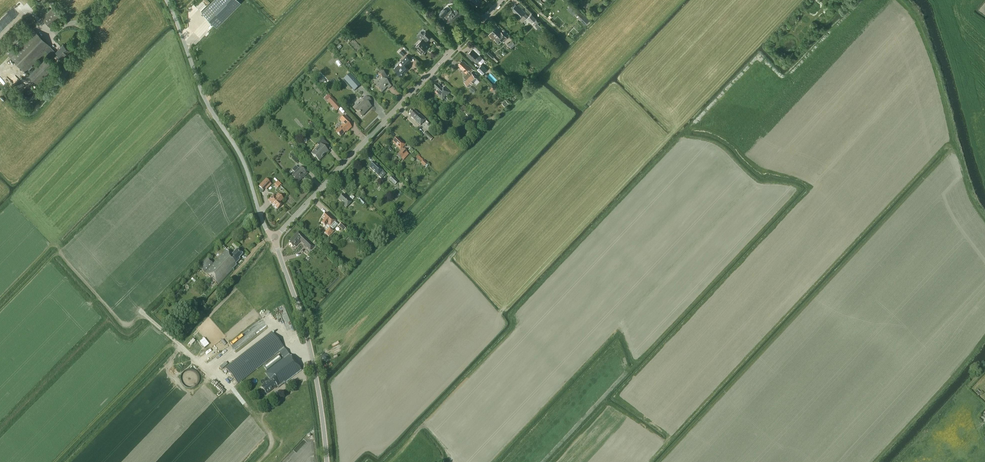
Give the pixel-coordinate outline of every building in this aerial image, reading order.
[(241,2),(238,0),(213,0),(202,11),(217,27),(241,2)] [(517,15),(520,18),(519,19),(522,22),(526,17),(528,15),(526,13),(518,5),(517,6),(515,5),(512,8),(513,9),(512,10),(517,15)] [(455,7),(452,10),(451,9),(448,12),(449,14),(447,16),(452,21),(457,16),(458,17),(462,13),(455,7)] [(62,16),(54,8),(42,18),(50,27),(62,16)] [(579,10),(574,14),(585,25),(589,21),(579,10)] [(537,19),(532,14),(528,18),(535,25),(538,22),(536,20),(537,19)] [(492,31),(491,32),(489,35),(494,40),(495,39),(499,43),(504,39),(505,40),(507,38),(501,32),(496,27),(495,28),(494,27),(491,30),(492,31)] [(8,54),(9,55),(25,71),(46,51),(53,58),(57,54),(61,58),(69,50),(63,45),(56,52),(50,47),(50,46),(33,29),(8,54)] [(416,47),(415,47),(417,49),(418,49),(423,54),(430,46),(426,42),(428,39),(428,40),(431,37),(426,31),(423,34),(425,36),(423,39),(422,38),(415,46),(416,47)] [(516,42),(513,39),(508,44),(511,48),(516,42)] [(468,53),(467,55),(472,60),(474,59),(478,62),(481,64),(484,60),(473,49),(471,50),(468,53)] [(404,64),(401,67),(398,65),(394,69),(401,76),(408,68),(406,66),(411,60),(406,55),(401,61),(404,64)] [(56,69),(45,58),(29,75),(40,86),(56,69)] [(473,69),(472,68),(468,64),(467,64),(463,60),(463,61),(462,60),(458,63),(460,64),(459,65),(463,69),(462,69),(466,73),(466,74),(464,76),(465,78),(466,80),(464,82),(469,86),(477,78),(471,72),(473,69)] [(487,69),(482,64),(477,69),(482,74),(487,69)] [(378,74),(383,79),(375,87),(382,93),(387,87),(389,89),(391,86),(387,83),(390,80),(381,71),(378,74)] [(320,74),(316,78),(324,86),(327,82),(320,74)] [(350,74),(344,79),(354,91),(360,85),(350,74)] [(14,83),(21,87),(24,82),(17,78),(14,83)] [(443,101),(448,96),(450,93),(444,87),(442,90),(437,85),(433,90),(438,95),(437,96),(443,101)] [(513,85),(508,90),(513,95),(517,90),(513,85)] [(23,92),(23,93),(24,94),(24,95),(24,96),(25,96),(26,97),(27,97),(28,98),(29,98),(30,98),(30,97),(31,97),(32,97),(32,96),(33,96),(33,95),(34,94),(34,93),(34,92),(34,91),(34,90),(33,90),(33,89),(32,89),(32,88),(31,88),(31,87),(30,87),(29,87),(28,87),(27,87),(26,88),(25,88),(25,89),(24,89),(24,90),(24,91),(23,91),(23,92)] [(341,107),(332,97),(327,102),(336,112),(341,107)] [(355,110),(362,116),(371,107),(368,104),(371,101),(366,97),(363,100),(364,101),(355,110)] [(426,120),(420,115),(419,115),(414,111),(413,110),(410,114),(411,115),(410,116),(415,120),(414,120),(420,126),(426,120)] [(469,111),(466,114),(473,121),(476,118),(469,111)] [(343,125),(339,128),(336,132),(341,137),(346,131),(347,132),(351,127),(348,124),(350,121),(344,116),(339,121),(343,124),(343,125)] [(433,138),(426,131),(423,134),(430,141),(433,138)] [(392,142),(400,150),(405,146),(397,138),(392,142)] [(328,145),(322,139),(317,144),(319,146),(312,154),(319,161),(328,152),(325,149),(328,145)] [(403,149),(397,155),(401,159),(407,153),(403,149)] [(300,159),(294,153),(291,156),(297,162),(300,159)] [(373,162),(369,167),(378,176),(383,171),(373,162)] [(297,183),(298,182),(297,182),(303,177),(307,173),(303,169),(302,170),(300,167),(298,169),(296,167),(292,170),(295,172),(291,176),(297,183)] [(398,182),(392,176),(389,180),(395,185),(398,182)] [(270,183),(266,179),(259,187),(263,190),(270,183)] [(283,199),(280,196),(278,194),(276,197),(273,195),(268,200),(277,209),(282,204),(280,202),(283,199)] [(345,197),(343,195),(338,199),(343,204),(343,205),(346,208),(352,202),(346,196),(345,197)] [(366,203),(361,197),(357,201),(362,206),(366,203)] [(324,220),(321,223),(325,227),(328,229),(324,233),(329,237),(334,231),(332,230),(337,225),(338,226),(339,225),(335,221),(331,217),(326,213),(322,218),(324,220)] [(339,225),(338,226),(344,231),(347,228),(342,223),(339,225)] [(295,247),(300,241),(306,247),(310,243),(298,232),(289,241),(290,243),(289,244),(292,247),(294,246),(295,247)] [(243,255),(237,249),(232,255),(226,250),(213,264),(207,259),(199,268),(218,286),(233,270),(233,269),(237,265),(236,264),(240,259),(239,258),(243,255)] [(254,324),(231,343),(236,349),(267,324),(263,318),(261,320),(263,322),(256,327),(254,324)] [(302,370),(299,366),(272,332),(226,368),(238,384),(279,352),(284,359),(265,374),(271,380),(262,388),(267,395),(275,388),(276,389),(278,387),(279,388),(302,370)] [(281,359),(278,355),(263,366),(267,370),(281,359)]
